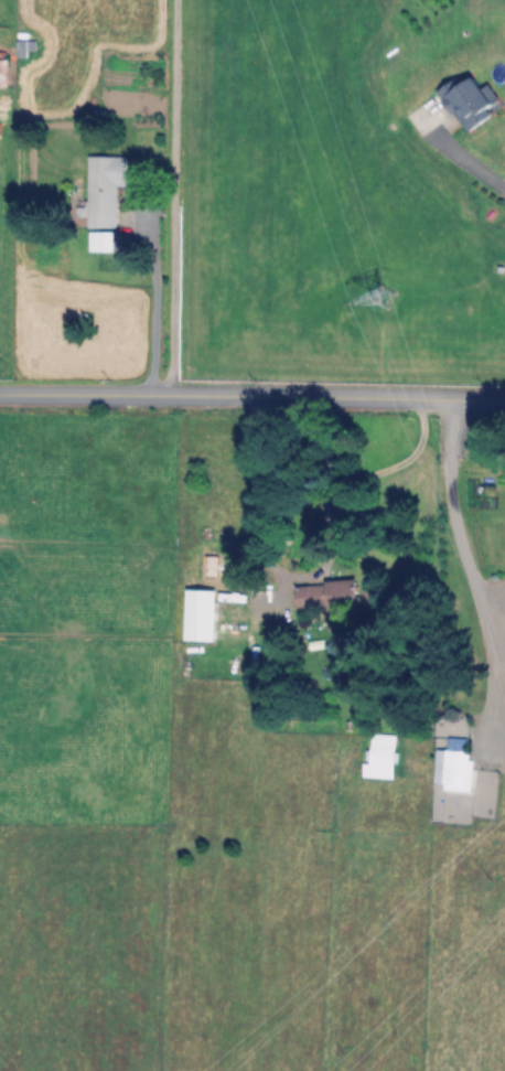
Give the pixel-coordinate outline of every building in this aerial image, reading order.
[(18,55),(18,41),(29,41),(29,55),(18,55)] [(9,87),(0,87),(0,61),(9,61),(9,87)] [(504,106),(504,105),(484,72),(446,96),(468,129),(504,106)] [(92,156),(130,157),(130,185),(120,185),(120,226),(90,226),(92,156)] [(330,603),(360,603),(360,579),(330,579),(330,603)] [(189,641),(220,641),(220,600),(189,600),(189,641)] [(397,733),(372,732),(371,762),(363,761),(363,776),(396,777),(397,733)] [(436,748),(435,789),(472,790),(474,748),(467,748),(467,738),(448,737),(448,748),(436,748)]
